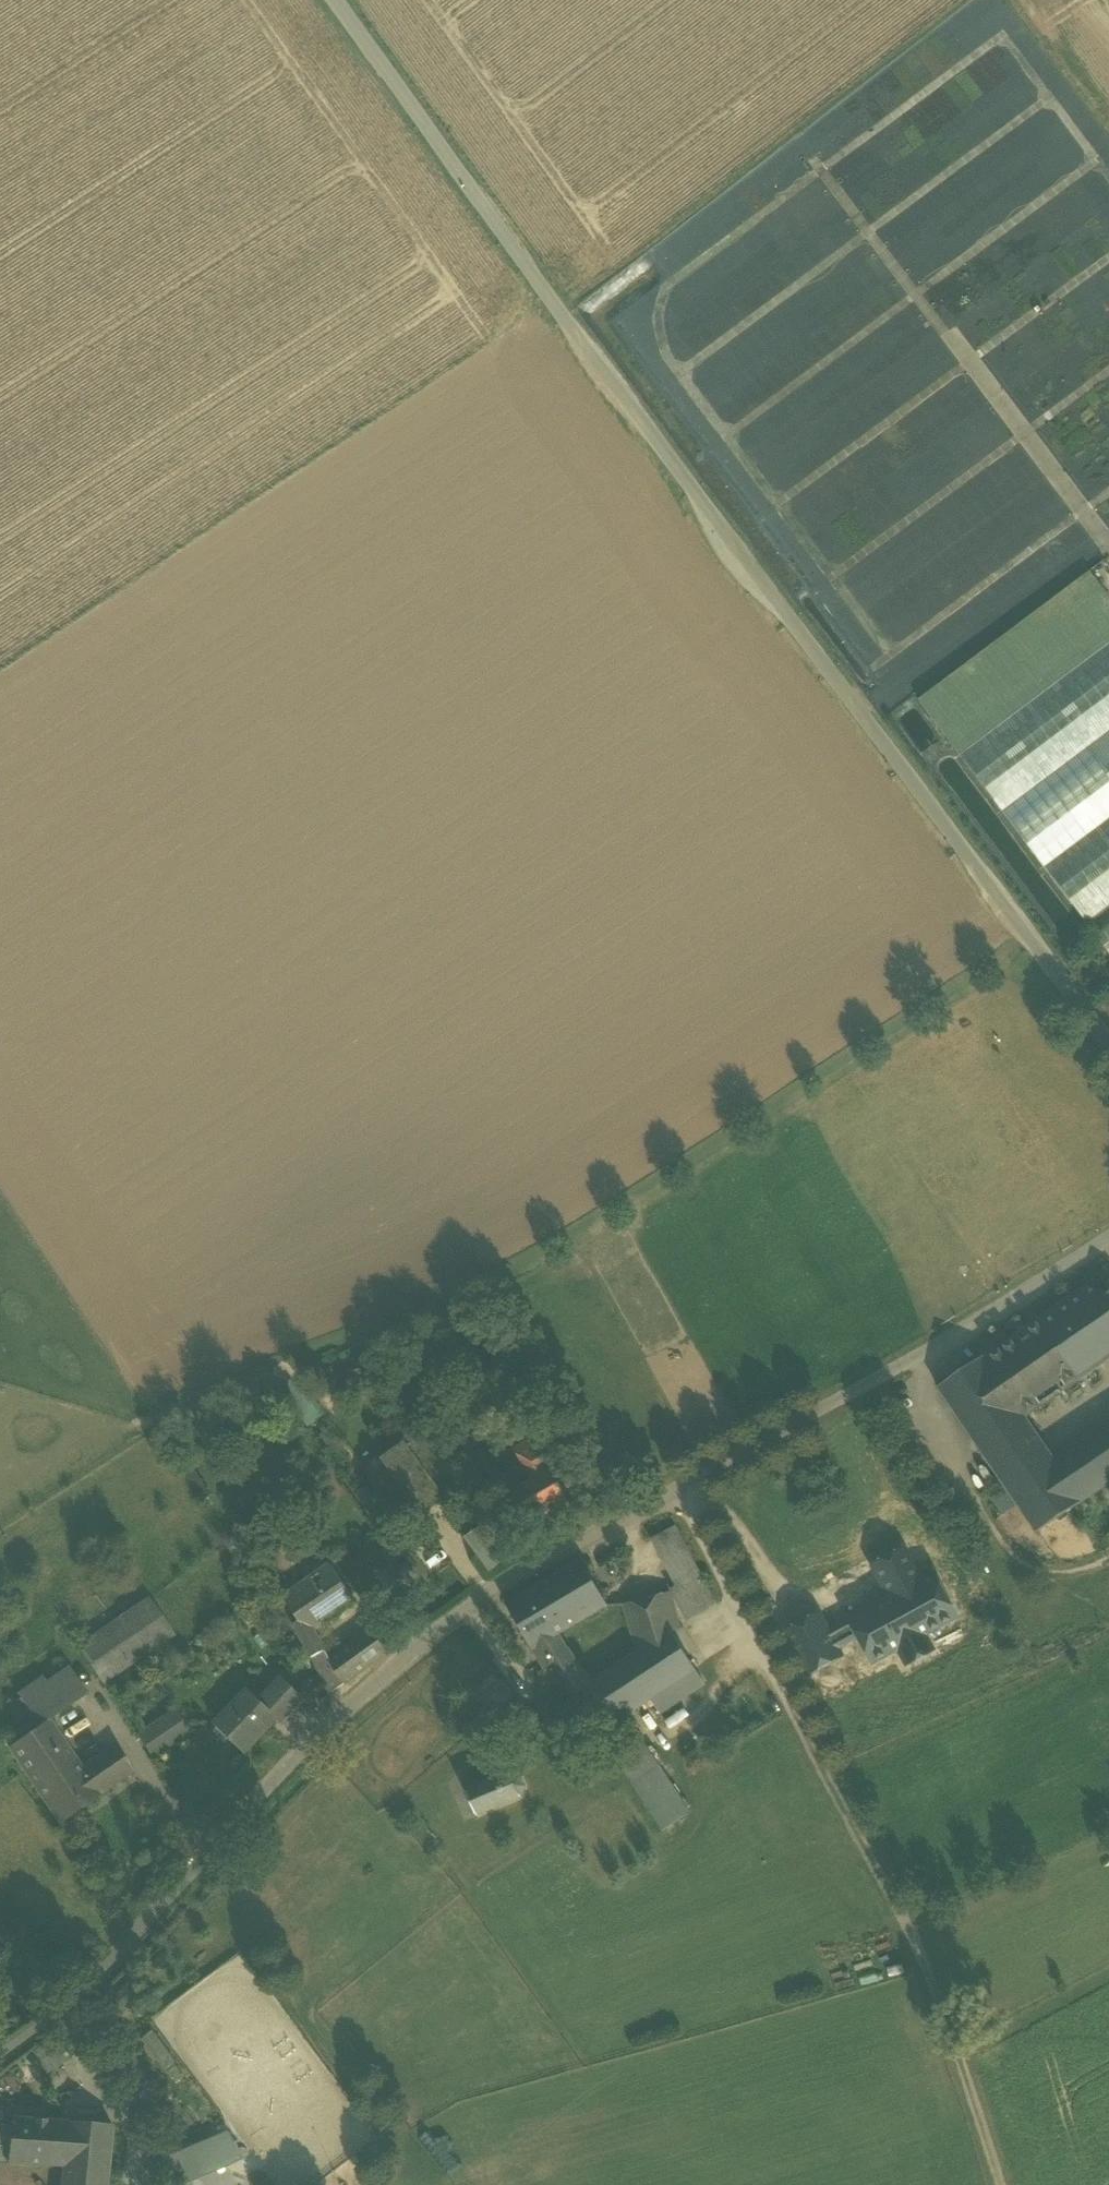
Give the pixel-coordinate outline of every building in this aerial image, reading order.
[(918,701),(1084,923),(1108,904),(1108,597),(1090,572),(918,701)] [(1108,954),(1108,925),(1095,935),(1108,954)] [(1105,1298),(1095,1282),(1084,1289),(941,1387),(1038,1533),(1108,1485),(1108,1421),(1055,1458),(1026,1416),(1108,1359),(1108,1295),(1105,1298)] [(421,1443),(407,1453),(404,1448),(387,1461),(393,1470),(375,1483),(395,1510),(413,1497),(418,1504),(428,1496),(422,1487),(442,1472),(421,1443)] [(533,1480),(510,1493),(528,1525),(566,1503),(548,1471),(547,1472),(537,1455),(523,1463),(533,1480)] [(416,1520),(399,1534),(408,1547),(426,1533),(416,1520)] [(466,1538),(495,1569),(513,1552),(484,1521),(466,1538)] [(700,1574),(675,1527),(650,1540),(675,1587),(679,1585),(700,1574)] [(580,1561),(541,1584),(568,1630),(607,1607),(580,1561)] [(354,1600),(330,1564),(283,1598),(295,1615),(316,1600),(329,1618),(354,1600)] [(700,1574),(679,1585),(695,1615),(716,1604),(700,1574)] [(541,1584),(506,1605),(533,1651),(568,1630),(541,1584)] [(671,1593),(623,1606),(636,1655),(669,1633),(670,1633),(682,1631),(671,1593)] [(153,1594),(79,1642),(105,1682),(179,1634),(153,1594)] [(381,1626),(331,1654),(346,1682),(396,1654),(381,1626)] [(636,1655),(589,1685),(590,1687),(613,1725),(627,1716),(651,1700),(695,1671),(670,1633),(669,1633),(636,1655)] [(589,1685),(567,1649),(541,1664),(546,1673),(555,1668),(575,1698),(590,1687),(589,1685)] [(695,1671),(651,1700),(660,1714),(705,1685),(695,1671)] [(613,1725),(590,1687),(575,1698),(599,1734),(613,1725)] [(249,1692),(216,1727),(243,1753),(276,1718),(249,1692)] [(138,1733),(155,1756),(192,1729),(175,1706),(138,1733)] [(613,1725),(599,1734),(631,1783),(658,1766),(627,1716),(613,1725)] [(98,1795),(81,1769),(49,1721),(8,1748),(58,1822),(98,1795)] [(81,1769),(98,1795),(132,1773),(115,1747),(81,1769)] [(658,1766),(631,1783),(663,1830),(688,1813),(659,1770),(660,1769),(658,1766)] [(466,1792),(477,1817),(520,1799),(526,1788),(521,1778),(511,1773),(466,1792)] [(68,2122),(12,2119),(11,2130),(8,2162),(8,2164),(63,2168),(68,2122)] [(68,2122),(63,2168),(61,2184),(107,2184),(112,2124),(68,2122)] [(190,2182),(247,2158),(234,2127),(177,2152),(190,2182)] [(0,2129),(0,2162),(8,2162),(11,2130),(0,2129)]
